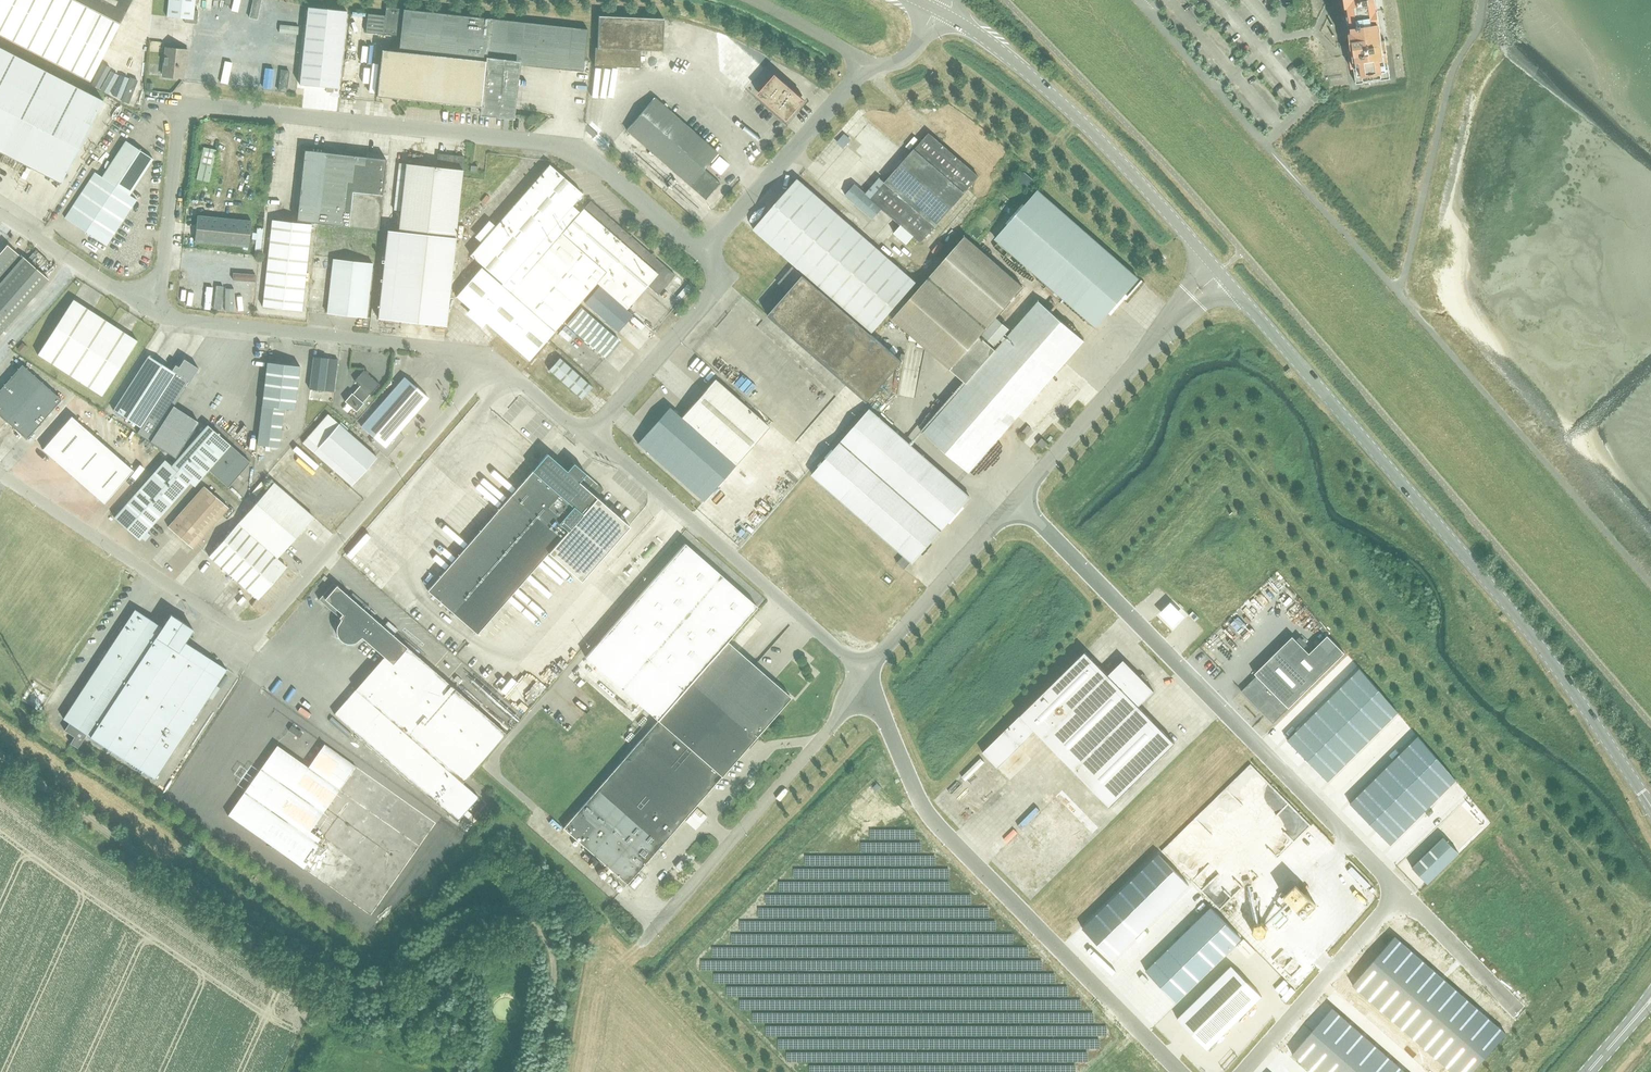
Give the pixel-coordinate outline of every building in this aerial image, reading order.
[(132,0),(0,0),(0,35),(89,81),(132,0)] [(197,11),(194,10),(195,0),(168,0),(167,16),(184,18),(184,22),(196,23),(197,11)] [(1331,88),(1416,76),(1401,0),(1314,0),(1331,88)] [(307,6),(299,84),(338,88),(346,11),(307,6)] [(489,113),(510,115),(515,64),(583,72),(587,29),(385,7),(385,16),(367,14),(365,32),(400,36),(398,51),(381,50),(376,96),(470,107),(470,112),(489,114),(489,113)] [(663,18),(598,16),(597,47),(594,47),(594,66),(639,67),(640,50),(662,51),(663,18)] [(102,101),(0,48),(0,151),(60,182),(102,101)] [(186,60),(188,50),(166,48),(162,76),(182,78),(184,60),(186,60)] [(758,94),(787,120),(805,100),(775,74),(758,94)] [(654,98),(626,130),(689,185),(705,200),(720,183),(703,169),(717,153),(654,98)] [(853,184),(844,195),(872,219),(881,208),(901,225),(893,233),(906,244),(913,236),(921,242),(978,176),(928,133),(870,199),(853,184)] [(91,223),(85,232),(106,245),(136,200),(129,195),(153,159),(126,141),(102,177),(94,172),(70,209),(91,223)] [(209,182),(216,150),(203,147),(196,179),(209,182)] [(296,221),(318,223),(378,229),(386,159),(304,150),(296,221)] [(400,210),(398,233),(455,239),(464,157),(437,154),(436,167),(398,163),(393,210),(400,210)] [(552,225),(571,205),(582,194),(549,165),(470,255),(502,283),(501,285),(481,268),(456,296),(529,360),(554,331),(510,293),(511,292),(554,330),(596,283),(606,272),(552,225)] [(1027,186),(1033,180),(1025,172),(1019,179),(1027,186)] [(872,332),(916,282),(797,178),(753,229),(872,332)] [(1095,327),(1138,278),(1039,191),(996,240),(1095,327)] [(579,213),(571,205),(552,225),(606,272),(596,283),(626,309),(647,285),(657,294),(674,275),(590,201),(579,213)] [(251,221),(197,216),(194,242),(249,247),(251,221)] [(262,306),(301,311),(311,224),(272,220),(262,306)] [(455,239),(398,233),(387,232),(378,318),(446,326),(455,239)] [(964,236),(892,318),(950,369),(966,383),(923,432),(968,472),(1084,341),(1038,301),(995,350),(979,336),(981,334),(995,346),(1010,330),(996,317),(1022,287),(964,236)] [(0,252),(0,257),(13,268),(15,266),(22,258),(7,245),(0,252)] [(5,277),(8,274),(13,268),(0,257),(0,273),(5,277)] [(23,257),(22,258),(15,266),(41,288),(48,279),(23,257)] [(333,259),(326,313),(366,318),(372,263),(333,259)] [(15,266),(13,268),(8,274),(33,296),(41,288),(15,266)] [(786,290),(801,274),(792,266),(778,283),(786,290)] [(8,274),(5,277),(0,283),(26,305),(33,296),(8,274)] [(867,402),(902,361),(803,275),(768,315),(867,402)] [(0,283),(0,297),(18,313),(26,305),(0,283)] [(617,331),(632,315),(599,286),(584,303),(617,331)] [(11,322),(18,313),(0,297),(0,312),(11,322)] [(73,299),(37,354),(102,396),(137,341),(73,299)] [(605,358),(620,341),(580,307),(566,324),(605,358)] [(3,330),(11,322),(0,312),(0,327),(3,330)] [(23,343),(17,349),(22,353),(27,347),(23,343)] [(175,373),(148,355),(113,410),(140,428),(175,373)] [(313,356),(309,389),(323,391),(333,392),(337,359),(327,358),(313,356)] [(559,358),(548,370),(581,399),(591,387),(559,358)] [(140,428),(137,433),(175,458),(192,431),(167,415),(173,406),(189,381),(189,382),(198,368),(184,359),(178,367),(175,365),(171,370),(175,373),(140,428)] [(262,408),(257,445),(279,447),(283,408),(294,409),(299,366),(267,362),(262,408)] [(26,439),(61,400),(22,365),(0,390),(0,416),(26,439)] [(370,395),(380,384),(363,370),(354,381),(360,386),(352,394),(352,393),(344,401),(347,403),(351,407),(356,411),(363,403),(362,402),(369,394),(370,395)] [(404,377),(361,426),(374,438),(371,443),(386,457),(398,443),(395,438),(429,398),(404,377)] [(660,417),(639,441),(705,499),(735,465),(769,427),(715,380),(681,418),(660,417)] [(347,403),(342,408),(347,412),(351,407),(347,403)] [(912,562),(969,497),(869,410),(813,475),(904,554),(897,562),(904,569),(911,561),(912,562)] [(376,457),(346,431),(348,429),(340,422),(339,424),(328,414),(302,442),(351,486),(356,480),(376,457)] [(63,468),(92,434),(71,416),(42,449),(63,468)] [(176,460),(171,465),(190,482),(194,486),(202,477),(208,470),(228,487),(250,462),(207,425),(176,460)] [(92,434),(63,468),(83,485),(112,452),(92,434)] [(1047,443),(1041,438),(1037,443),(1043,449),(1047,443)] [(133,470),(112,452),(83,485),(104,503),(133,470)] [(546,454),(511,495),(560,538),(548,552),(581,581),(629,527),(578,482),(584,475),(572,464),(566,471),(546,454)] [(139,540),(190,482),(165,460),(114,518),(139,540)] [(283,491),(273,482),(208,556),(258,599),(279,575),(275,571),(282,563),(277,558),(313,517),(293,500),(283,491)] [(192,548),(228,507),(204,486),(168,527),(192,548)] [(548,552),(560,538),(511,495),(427,590),(477,634),(548,552)] [(791,697),(727,641),(757,607),(685,543),(585,657),(657,720),(563,828),(627,884),(791,697)] [(642,556),(645,559),(657,545),(653,543),(642,556)] [(505,733),(333,583),(318,599),(341,619),(336,624),(335,631),(336,636),(345,644),(351,644),(357,642),(362,637),(384,656),(333,714),(395,768),(457,821),(478,797),(462,783),(475,768),(490,750),(505,733)] [(1170,599),(1159,610),(1173,624),(1184,613),(1170,599)] [(135,609),(63,719),(69,722),(64,730),(74,737),(70,743),(77,748),(86,734),(138,768),(154,779),(226,669),(184,642),(193,629),(170,614),(162,627),(135,609)] [(1257,675),(1241,691),(1273,723),(1326,670),(1310,653),(1293,637),(1256,674),(1257,675)] [(1138,706),(1153,691),(1123,660),(1107,675),(1085,652),(1004,731),(1019,746),(1035,731),(1070,768),(1109,807),(1150,768),(1174,743),(1138,706)] [(1359,668),(1345,682),(1365,702),(1378,690),(1359,668)] [(1345,682),(1334,693),(1354,713),(1365,702),(1345,682)] [(1378,690),(1365,702),(1385,723),(1397,711),(1378,690)] [(1334,693),(1323,704),(1343,724),(1354,713),(1334,693)] [(1365,702),(1354,713),(1374,734),(1385,723),(1365,702)] [(1323,704),(1312,715),(1322,726),(1332,736),(1343,724),(1323,704)] [(1354,713),(1343,724),(1363,745),(1374,734),(1354,713)] [(1312,715),(1287,740),(1297,750),(1322,726),(1312,715)] [(1343,724),(1332,736),(1342,746),(1352,756),(1363,745),(1343,724)] [(1322,726),(1297,750),(1307,760),(1332,736),(1322,726)] [(1332,736),(1307,760),(1317,770),(1342,746),(1332,736)] [(1403,750),(1423,770),(1436,757),(1418,736),(1403,750)] [(276,745),(228,815),(303,868),(307,862),(303,859),(312,846),(313,847),(320,837),(311,830),(339,790),(356,766),(324,744),(308,768),(307,767),(276,745)] [(1342,746),(1317,770),(1327,780),(1352,756),(1342,746)] [(1412,782),(1423,770),(1403,750),(1392,761),(1412,782)] [(1423,770),(1444,791),(1455,779),(1436,757),(1423,770)] [(1412,782),(1392,761),(1381,773),(1401,793),(1412,782)] [(1432,802),(1444,791),(1423,770),(1412,782),(1432,802)] [(1381,773),(1369,784),(1383,798),(1389,804),(1401,793),(1381,773)] [(1401,793),(1421,813),(1432,802),(1412,782),(1401,793)] [(1369,784),(1350,803),(1363,817),(1383,798),(1369,784)] [(1389,804),(1396,811),(1409,825),(1421,813),(1401,793),(1389,804)] [(855,798),(842,811),(848,816),(860,803),(855,798)] [(1363,817),(1377,830),(1396,811),(1389,804),(1383,798),(1363,817)] [(1396,811),(1377,830),(1390,844),(1409,825),(1396,811)] [(1442,837),(1411,867),(1426,883),(1458,853),(1442,837)] [(1158,853),(1147,863),(1178,895),(1189,885),(1158,853)] [(680,871),(685,864),(681,860),(675,867),(680,871)] [(1147,863),(1136,874),(1167,906),(1178,895),(1147,863)] [(1352,866),(1347,871),(1366,889),(1370,884),(1352,866)] [(1136,874),(1125,885),(1156,917),(1167,906),(1136,874)] [(1295,884),(1283,896),(1304,917),(1316,905),(1295,884)] [(1125,885),(1114,895),(1130,911),(1145,927),(1156,917),(1125,885)] [(1114,895),(1081,927),(1097,943),(1113,927),(1130,911),(1114,895)] [(1209,906),(1199,917),(1230,949),(1241,938),(1209,906)] [(1130,911),(1113,927),(1129,943),(1145,927),(1130,911)] [(1199,917),(1188,927),(1219,959),(1230,949),(1199,917)] [(1113,927),(1097,943),(1112,959),(1129,943),(1113,927)] [(1188,927),(1177,938),(1192,954),(1208,970),(1219,959),(1188,927)] [(1394,936),(1384,948),(1406,968),(1417,955),(1394,936)] [(1177,938),(1145,969),(1160,985),(1192,954),(1177,938)] [(1384,948),(1373,960),(1395,980),(1406,968),(1384,948)] [(1192,954),(1160,985),(1176,1001),(1208,970),(1192,954)] [(1406,968),(1395,980),(1407,990),(1428,965),(1417,955),(1406,968)] [(1373,960),(1363,972),(1385,992),(1395,980),(1373,960)] [(1231,965),(1177,1018),(1207,1049),(1261,996),(1231,965)] [(1428,965),(1407,990),(1418,999),(1439,975),(1428,965)] [(1363,972),(1352,985),(1374,1004),(1385,992),(1363,972)] [(1439,975),(1418,999),(1429,1009),(1450,985),(1439,975)] [(1385,992),(1374,1004),(1385,1014),(1407,990),(1395,980),(1385,992)] [(1450,985),(1429,1009),(1440,1019),(1461,994),(1450,985)] [(1407,990),(1385,1014),(1397,1023),(1418,999),(1407,990)] [(1461,994),(1440,1019),(1451,1028),(1472,1004),(1461,994)] [(1418,999),(1397,1023),(1408,1033),(1429,1009),(1418,999)] [(1472,1004),(1451,1028),(1462,1038),(1483,1014),(1472,1004)] [(1333,1007),(1322,1019),(1347,1041),(1357,1029),(1333,1007)] [(1429,1009),(1408,1033),(1419,1043),(1440,1019),(1429,1009)] [(1483,1014),(1462,1038),(1473,1048),(1494,1023),(1483,1014)] [(1322,1019),(1312,1031),(1336,1052),(1347,1041),(1322,1019)] [(1440,1019),(1419,1043),(1430,1053),(1451,1028),(1440,1019)] [(1494,1023),(1473,1048),(1484,1058),(1506,1033),(1494,1023)] [(1451,1028),(1430,1053),(1441,1062),(1462,1038),(1451,1028)] [(1347,1041),(1336,1052),(1349,1063),(1369,1040),(1357,1029),(1347,1041)] [(1312,1031),(1302,1042),(1326,1064),(1336,1052),(1312,1031)] [(1462,1038),(1441,1062),(1452,1071),(1473,1048),(1462,1038)] [(1349,1063),(1359,1071),(1363,1071),(1382,1051),(1369,1040),(1349,1063)] [(1292,1054),(1312,1071),(1319,1071),(1326,1064),(1302,1042),(1292,1054)] [(1452,1071),(1472,1071),(1484,1058),(1473,1048),(1452,1071)] [(1363,1071),(1385,1071),(1394,1062),(1382,1051),(1363,1071)] [(1319,1071),(1341,1071),(1349,1063),(1336,1052),(1326,1064),(1319,1071)] [(1385,1071),(1405,1071),(1394,1062),(1385,1071)] [(1341,1071),(1359,1071),(1349,1063),(1341,1071)]
